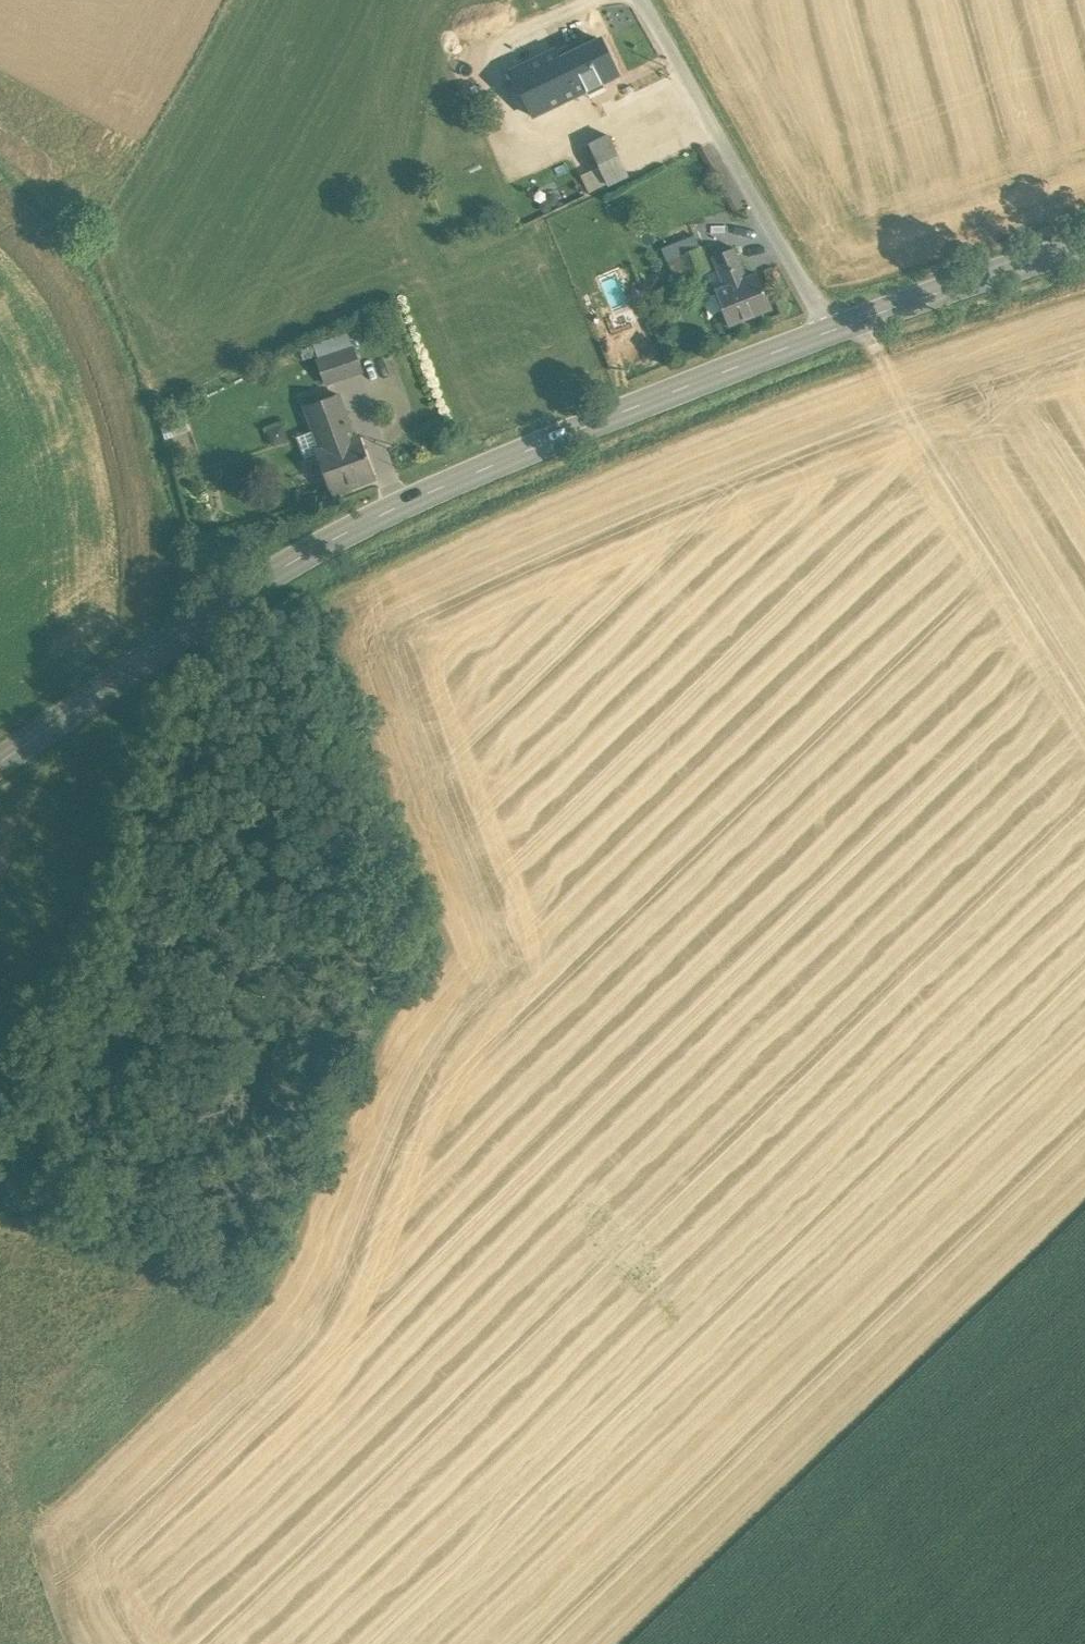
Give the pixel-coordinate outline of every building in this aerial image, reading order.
[(555,50),(574,93),(586,88),(590,97),(606,90),(602,80),(617,74),(601,39),(570,53),(567,45),(555,50)] [(534,112),(574,93),(555,50),(513,71),(534,112)] [(608,182),(627,173),(608,134),(589,143),(601,167),(608,182)] [(608,182),(601,167),(582,177),(590,191),(608,182)] [(678,281),(709,267),(700,247),(669,260),(678,281)] [(726,286),(747,277),(735,248),(714,256),(726,286)] [(771,308),(757,273),(747,277),(726,286),(716,290),(729,324),(771,308)] [(319,359),(327,382),(362,371),(355,348),(319,359)] [(354,438),(338,393),(307,404),(316,429),(299,435),(307,456),(317,452),(330,489),(375,474),(361,436),(354,438)]
